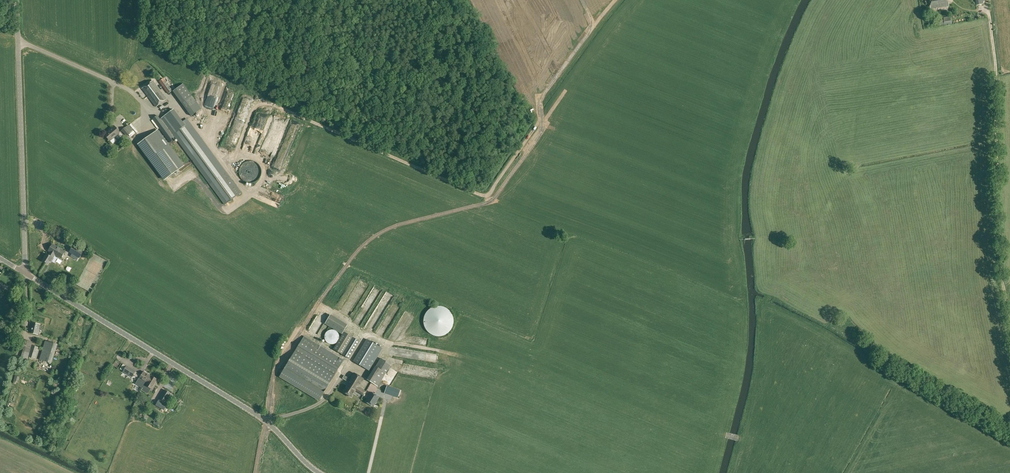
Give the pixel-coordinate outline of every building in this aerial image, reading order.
[(931,9),(944,6),(949,6),(948,0),(929,0),(931,9)] [(951,16),(944,17),(945,25),(952,23),(951,16)] [(170,96),(174,93),(173,91),(177,88),(167,75),(159,82),(170,96)] [(153,81),(142,89),(156,107),(166,99),(153,81)] [(173,91),(174,93),(191,116),(201,109),(183,84),(177,88),(173,91)] [(161,118),(161,119),(175,137),(197,167),(226,204),(242,192),(213,155),(214,155),(187,119),(183,122),(174,109),(161,118)] [(255,111),(253,121),(258,123),(259,121),(266,123),(267,119),(270,120),(271,116),(272,116),(272,113),(269,112),(268,114),(255,111)] [(175,137),(161,119),(157,115),(152,119),(170,143),(175,140),(174,138),(175,137)] [(274,118),(260,151),(268,154),(270,149),(268,148),(279,120),(274,118)] [(264,124),(253,152),(256,153),(268,125),(264,124)] [(114,126),(104,135),(110,141),(120,133),(114,126)] [(183,166),(157,131),(138,144),(164,180),(183,166)] [(245,153),(252,140),(247,137),(240,150),(245,153)] [(250,183),(251,183),(252,183),(253,182),(254,182),(255,182),(255,181),(256,181),(256,180),(257,180),(257,179),(258,179),(258,178),(259,178),(259,177),(259,176),(260,176),(260,175),(260,174),(260,173),(260,172),(260,171),(260,170),(260,169),(260,168),(259,168),(259,167),(259,166),(258,166),(258,165),(257,165),(257,164),(256,164),(256,163),(255,163),(255,162),(254,162),(253,162),(252,161),(251,161),(250,161),(249,161),(248,161),(247,161),(246,161),(246,162),(245,162),(244,162),(244,163),(243,163),(242,164),(241,164),(241,165),(241,166),(240,166),(240,167),(239,167),(239,168),(239,169),(239,170),(239,171),(238,171),(238,172),(238,173),(239,173),(239,174),(239,175),(239,176),(239,177),(240,177),(240,178),(241,179),(242,180),(243,180),(243,181),(244,181),(244,182),(245,182),(246,182),(246,183),(247,183),(248,183),(249,183),(250,183)] [(48,251),(49,252),(48,255),(47,254),(42,261),(48,264),(50,261),(52,262),(56,255),(61,258),(65,252),(52,244),(48,251)] [(74,245),(70,252),(79,258),(83,251),(74,245)] [(372,311),(368,309),(359,324),(363,326),(369,317),(376,321),(387,302),(382,299),(379,304),(377,303),(372,311)] [(439,306),(437,306),(436,306),(434,307),(432,308),(430,308),(429,310),(427,311),(426,312),(425,314),(424,316),(424,317),(424,319),(423,321),(424,323),(424,325),(424,327),(425,328),(426,330),(427,331),(429,333),(430,334),(432,335),(434,335),(436,336),(437,336),(439,336),(441,336),(443,335),(445,335),(446,334),(448,333),(449,331),(451,330),(452,328),(452,327),(453,325),(453,323),(453,321),(453,319),(453,317),(452,316),(452,314),(451,312),(449,311),(448,310),(446,308),(445,308),(443,307),(441,306),(439,306)] [(324,322),(341,333),(347,324),(330,313),(324,322)] [(40,324),(32,322),(29,333),(38,335),(39,330),(42,330),(43,325),(40,324)] [(328,343),(329,344),(330,344),(331,344),(332,344),(333,344),(334,344),(335,344),(336,343),(337,342),(338,341),(338,340),(339,339),(339,338),(339,337),(339,336),(339,335),(339,334),(338,334),(338,333),(337,332),(336,331),(335,330),(334,330),(333,330),(332,330),(331,330),(330,330),(329,330),(328,331),(327,331),(326,332),(326,333),(325,334),(325,335),(324,336),(324,338),(325,339),(325,340),(326,341),(326,342),(327,343),(328,343)] [(11,343),(14,334),(10,332),(6,342),(11,343)] [(334,349),(342,354),(352,337),(344,332),(334,349)] [(285,369),(280,376),(320,400),(324,393),(344,360),(304,336),(285,369)] [(352,337),(342,354),(350,359),(360,342),(352,337)] [(353,361),(369,371),(383,349),(367,339),(353,361)] [(58,344),(45,340),(39,360),(52,363),(58,344)] [(21,357),(26,359),(31,342),(26,341),(21,357)] [(35,359),(39,347),(31,345),(28,357),(35,359)] [(391,346),(389,353),(403,355),(404,349),(391,346)] [(441,356),(409,351),(408,355),(440,361),(441,356)] [(367,380),(378,386),(391,365),(381,358),(376,366),(375,366),(367,380)] [(136,371),(127,365),(123,372),(132,377),(133,375),(136,371)] [(149,382),(152,377),(151,376),(144,371),(139,379),(136,384),(142,388),(143,387),(145,385),(146,383),(147,381),(149,382)] [(343,392),(348,395),(352,386),(356,389),(357,388),(358,388),(359,387),(364,379),(354,373),(350,379),(344,376),(343,379),(349,382),(343,392)] [(146,383),(143,387),(150,391),(151,388),(153,389),(158,380),(152,377),(149,382),(147,381),(146,383)] [(352,386),(348,395),(352,397),(356,391),(361,394),(364,396),(366,392),(365,391),(362,389),(359,387),(358,388),(357,388),(356,389),(352,386)] [(385,393),(386,394),(397,397),(400,390),(390,387),(387,386),(385,393)] [(173,394),(165,390),(160,399),(167,403),(173,394)] [(366,402),(373,407),(379,397),(371,392),(366,402)]
